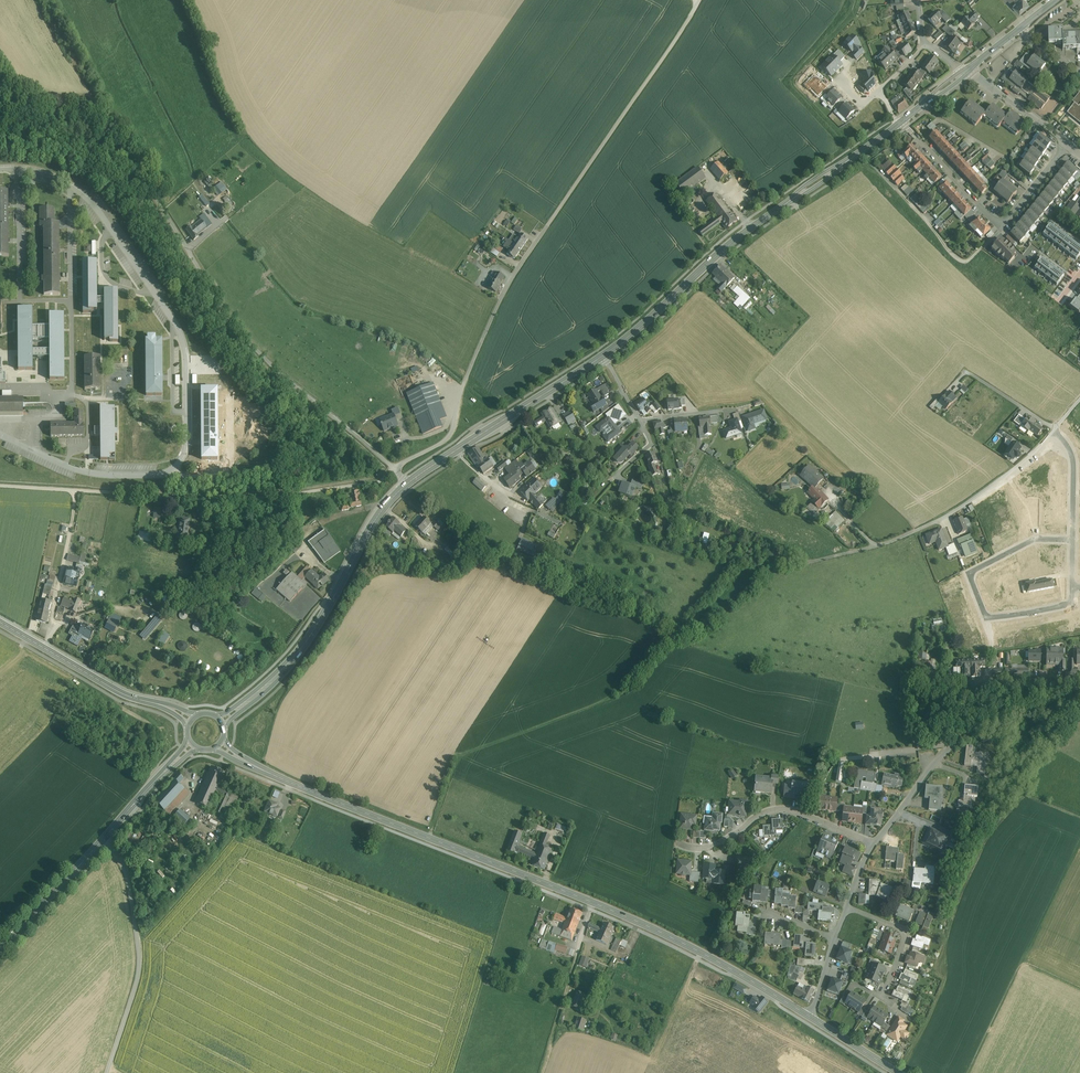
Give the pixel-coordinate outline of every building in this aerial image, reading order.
[(1014,1),(1016,3),(1013,6),(1019,13),(1029,4),(1024,0),(1015,0),(1014,1)] [(938,15),(935,12),(928,19),(935,27),(938,24),(936,23),(941,18),(946,23),(950,20),(947,16),(942,11),(938,15)] [(907,13),(897,17),(899,21),(901,21),(903,26),(912,23),(907,13)] [(973,13),(968,18),(974,24),(978,19),(973,14),(973,13)] [(968,17),(961,23),(968,31),(975,24),(974,24),(968,18),(968,17)] [(903,26),(899,28),(902,35),(904,33),(906,37),(916,33),(912,23),(903,26)] [(955,32),(949,28),(944,32),(951,37),(952,37),(952,36),(955,32)] [(1062,31),(1051,31),(1048,34),(1048,41),(1051,44),(1062,43),(1062,36),(1062,35),(1062,31)] [(855,52),(859,48),(857,47),(860,44),(852,36),(844,44),(852,52),(853,51),(855,52)] [(1077,36),(1062,36),(1062,43),(1063,49),(1077,49),(1077,36)] [(952,37),(951,37),(944,47),(953,53),(956,55),(957,55),(958,55),(959,54),(959,52),(958,51),(956,49),(960,43),(952,37)] [(905,43),(902,46),(901,45),(898,48),(900,51),(905,56),(911,50),(905,43)] [(898,48),(894,44),(891,46),(897,52),(898,53),(900,51),(898,48)] [(883,52),(877,57),(877,59),(879,61),(878,62),(885,69),(890,65),(889,64),(892,62),(893,63),(897,59),(893,55),(890,51),(887,47),(882,51),(883,52)] [(859,48),(855,52),(852,55),(857,60),(863,53),(863,51),(859,48)] [(838,50),(833,56),(839,63),(845,57),(838,50)] [(1036,61),(1026,54),(1019,62),(1023,66),(1029,70),(1031,67),(1039,73),(1038,73),(1039,74),(1040,74),(1046,78),(1051,72),(1036,60),(1036,61)] [(842,65),(839,63),(833,56),(822,67),(831,76),(842,65)] [(930,56),(921,68),(927,72),(929,74),(930,73),(932,73),(932,71),(938,62),(930,56)] [(1019,62),(1017,60),(1013,65),(1020,70),(1023,66),(1019,62)] [(815,77),(822,84),(827,79),(818,70),(814,75),(815,77)] [(917,73),(913,70),(908,77),(917,84),(922,77),(922,76),(917,73)] [(875,85),(870,72),(862,75),(864,81),(861,84),(867,90),(869,91),(875,85)] [(1013,76),(1008,72),(1002,80),(1014,89),(1019,93),(1028,81),(1016,72),(1013,76)] [(819,95),(825,89),(821,85),(822,84),(815,77),(809,83),(813,87),(812,88),(819,95)] [(917,84),(908,77),(902,84),(907,87),(911,91),(912,90),(917,84)] [(1028,81),(1019,93),(1019,94),(1028,100),(1037,88),(1028,81)] [(867,90),(861,84),(858,87),(864,93),(867,90)] [(1050,98),(1037,88),(1028,100),(1035,106),(1039,109),(1041,109),(1050,98)] [(828,96),(823,101),(831,109),(842,98),(834,90),(828,96)] [(1073,101),(1075,103),(1068,113),(1079,122),(1079,93),(1073,101)] [(901,95),(891,102),(893,104),(902,98),(901,95)] [(902,98),(893,104),(899,113),(908,106),(902,98)] [(985,114),(970,101),(961,113),(976,125),(984,116),(985,114)] [(842,109),(839,112),(846,119),(854,111),(847,103),(842,109)] [(1007,117),(992,105),(985,114),(984,116),(998,128),(1002,123),(1007,117)] [(839,112),(842,109),(839,106),(833,112),(836,114),(839,112)] [(1026,124),(1011,112),(1007,117),(1002,123),(1017,134),(1026,124)] [(936,127),(932,122),(927,127),(931,132),(936,127)] [(936,132),(929,138),(934,144),(941,137),(936,132)] [(1051,143),(1040,135),(1036,141),(1046,149),(1051,143)] [(946,143),(941,137),(934,144),(939,149),(946,143)] [(1046,149),(1036,141),(1031,147),(1032,148),(1042,155),(1046,149)] [(946,143),(939,149),(944,154),(951,148),(946,143)] [(912,145),(902,154),(907,159),(916,151),(912,146),(912,145)] [(951,148),(944,154),(949,160),(956,153),(951,148)] [(1042,155),(1032,148),(1027,154),(1028,154),(1038,162),(1042,156),(1042,155)] [(916,151),(907,159),(910,162),(912,160),(914,162),(915,162),(921,156),(916,150),(916,151)] [(961,159),(956,153),(949,160),(954,165),(961,159)] [(1038,162),(1028,154),(1023,160),(1024,161),(1034,168),(1038,162)] [(921,156),(915,162),(917,165),(913,168),(916,171),(926,161),(921,156)] [(961,159),(954,165),(959,170),(966,164),(972,159),(969,156),(963,161),(961,159)] [(988,156),(982,162),(986,166),(992,160),(988,156)] [(926,161),(916,171),(919,174),(922,170),(924,173),(931,166),(926,161)] [(992,161),(987,166),(990,169),(995,164),(992,161)] [(1034,168),(1024,161),(1019,167),(1029,175),(1034,169),(1034,168)] [(721,165),(718,162),(710,169),(720,180),(728,173),(725,169),(721,165)] [(1078,172),(1068,162),(1063,168),(1072,177),(1078,172)] [(966,164),(959,170),(964,176),(971,169),(966,164)] [(892,165),(885,172),(889,176),(896,169),(892,165)] [(931,166),(924,173),(927,176),(925,178),(927,180),(929,178),(936,172),(931,166)] [(697,167),(675,184),(684,196),(687,193),(695,187),(706,179),(697,167)] [(1072,177),(1063,168),(1058,174),(1059,174),(1067,183),(1073,178),(1072,177)] [(896,174),(894,172),(895,171),(894,171),(896,169),(889,176),(894,181),(900,175),(901,175),(898,172),(896,174)] [(971,169),(964,176),(969,181),(976,175),(971,169)] [(1008,175),(1003,171),(998,176),(1004,180),(1008,175)] [(936,172),(929,178),(934,184),(941,177),(936,172)] [(1067,183),(1059,174),(1053,180),(1054,180),(1063,189),(1068,184),(1067,183)] [(900,175),(894,181),(897,185),(904,179),(900,175)] [(976,175),(969,181),(974,186),(981,180),(976,175)] [(986,185),(981,180),(974,186),(979,192),(982,195),(986,190),(989,188),(986,185)] [(1063,189),(1054,180),(1048,186),(1049,186),(1058,195),(1063,190),(1063,189)] [(1002,181),(994,191),(1008,203),(1016,192),(1002,181)] [(946,182),(938,190),(941,193),(942,192),(947,198),(954,191),(949,185),(949,186),(946,182)] [(224,184),(220,187),(218,184),(214,187),(219,194),(227,188),(224,184)] [(1058,195),(1049,186),(1044,192),(1053,201),(1058,196),(1058,195)] [(695,187),(687,193),(690,197),(698,191),(695,187)] [(909,187),(904,192),(907,196),(913,191),(909,187)] [(954,191),(947,198),(953,204),(960,197),(954,191)] [(10,257),(9,192),(0,192),(0,258),(10,257)] [(1053,201),(1044,192),(1039,198),(1048,207),(1054,202),(1053,201)] [(730,212),(716,193),(706,201),(718,217),(721,222),(732,214),(731,212),(730,212)] [(208,203),(200,194),(198,196),(205,205),(208,203)] [(960,197),(953,204),(959,210),(966,204),(960,197)] [(1048,207),(1039,198),(1034,204),(1035,204),(1043,213),(1049,207),(1048,207)] [(924,205),(920,200),(915,204),(920,209),(924,205)] [(924,205),(920,209),(924,214),(931,207),(930,206),(932,205),(930,203),(928,204),(927,202),(924,205)] [(1075,204),(1073,203),(1072,205),(1069,205),(1066,209),(1079,220),(1079,208),(1075,204)] [(971,210),(966,204),(959,210),(964,216),(966,214),(971,210)] [(1035,204),(1029,210),(1030,210),(1039,219),(1044,213),(1043,213),(1035,204)] [(54,207),(39,207),(39,227),(43,226),(43,276),(41,276),(41,281),(43,281),(43,294),(59,294),(59,223),(54,223),(54,207)] [(1039,219),(1030,210),(1025,215),(1025,216),(1034,225),(1039,219)] [(212,222),(204,213),(200,216),(201,218),(207,226),(212,222)] [(732,214),(721,222),(726,229),(737,221),(732,214)] [(974,215),(968,220),(972,224),(977,219),(974,215)] [(1034,225),(1025,216),(1020,221),(1020,222),(1029,231),(1035,225),(1034,225)] [(718,217),(699,231),(703,236),(721,222),(718,217)] [(201,218),(192,226),(191,225),(187,228),(194,238),(199,234),(198,233),(207,226),(201,218)] [(972,224),(969,227),(975,233),(975,232),(984,224),(979,218),(972,224)] [(1029,231),(1020,222),(1015,227),(1016,228),(1024,237),(1030,231),(1029,231)] [(984,224),(975,232),(981,238),(983,236),(990,230),(984,224)] [(1043,234),(1049,239),(1056,229),(1050,225),(1043,234)] [(1024,237),(1016,228),(1010,234),(1022,246),(1028,240),(1024,237)] [(1054,243),(1061,233),(1056,229),(1049,239),(1054,243)] [(1060,247),(1067,237),(1061,233),(1054,243),(1060,247)] [(520,234),(514,244),(521,249),(528,239),(520,234)] [(1065,251),(1072,241),(1067,237),(1060,247),(1065,251)] [(514,244),(506,239),(505,241),(507,242),(504,246),(505,247),(509,251),(507,254),(514,259),(521,249),(514,244)] [(1003,241),(1000,244),(999,242),(991,249),(992,250),(993,248),(997,252),(996,254),(999,257),(1000,257),(1004,260),(1006,258),(1010,262),(1008,263),(1009,264),(1015,258),(1013,256),(1016,253),(1010,248),(1011,248),(1008,246),(1003,241)] [(1071,255),(1078,246),(1072,241),(1065,251),(1071,255)] [(481,254),(484,251),(478,245),(475,248),(481,254)] [(1078,246),(1071,255),(1076,260),(1079,255),(1079,247),(1078,246)] [(500,253),(494,248),(491,253),(497,257),(500,253)] [(1040,272),(1047,263),(1042,259),(1034,268),(1040,272)] [(96,261),(82,261),(83,313),(97,312),(97,305),(103,305),(104,342),(118,342),(118,290),(103,290),(103,298),(97,298),(96,261)] [(1047,263),(1040,272),(1046,277),(1053,267),(1047,263)] [(734,278),(720,265),(712,274),(722,283),(717,289),(721,293),(734,278)] [(1053,267),(1046,277),(1051,281),(1058,271),(1053,267)] [(1064,275),(1058,271),(1051,281),(1057,285),(1064,275)] [(496,273),(490,283),(489,282),(486,287),(496,293),(504,277),(496,273)] [(733,291),(740,297),(744,293),(737,287),(733,291)] [(744,293),(740,297),(734,303),(738,307),(740,305),(742,306),(749,298),(744,293)] [(1069,306),(1079,315),(1079,303),(1076,300),(1074,299),(1069,306)] [(746,310),(752,303),(749,300),(743,307),(746,310)] [(32,309),(17,309),(17,320),(18,370),(33,370),(33,358),(49,358),(49,380),(65,380),(64,314),(49,314),(49,326),(32,326),(32,309)] [(145,341),(146,397),(162,396),(162,341),(145,341)] [(100,356),(84,356),(84,389),(100,389),(100,356)] [(433,383),(407,393),(423,434),(441,427),(439,420),(446,417),(433,383)] [(604,385),(596,390),(598,392),(601,390),(605,396),(609,394),(608,392),(604,385)] [(216,389),(200,389),(201,437),(199,437),(199,442),(201,442),(201,454),(217,454),(216,389)] [(596,390),(588,395),(593,403),(601,398),(598,392),(596,390)] [(950,392),(945,396),(939,402),(938,403),(939,403),(946,410),(952,403),(956,398),(950,392)] [(593,403),(590,405),(594,412),(600,409),(606,405),(602,398),(593,403)] [(643,399),(635,404),(640,412),(644,409),(647,413),(651,410),(648,406),(643,399)] [(678,400),(667,401),(668,410),(682,408),(682,406),(681,399),(681,400),(678,400)] [(618,405),(606,415),(608,418),(614,425),(615,425),(622,419),(620,415),(624,412),(618,405)] [(106,407),(100,407),(100,427),(94,427),(94,437),(100,437),(101,460),(115,460),(115,435),(117,435),(117,430),(115,430),(114,408),(108,408),(108,407),(106,408),(106,407)] [(552,407),(541,413),(543,417),(534,422),(536,427),(546,421),(550,429),(552,427),(563,421),(560,417),(559,418),(552,407)] [(398,409),(392,411),(394,415),(394,414),(395,417),(401,415),(398,409)] [(74,423),(50,424),(50,437),(83,436),(83,423),(82,411),(74,411),(74,423)] [(570,411),(563,415),(568,424),(575,419),(570,411)] [(754,414),(743,418),(748,431),(755,429),(753,424),(766,419),(763,411),(754,414)] [(394,415),(380,420),(382,425),(381,425),(382,426),(384,431),(398,426),(395,417),(394,414),(394,415)] [(1026,420),(1019,414),(1013,422),(1021,427),(1022,425),(1026,420)] [(710,417),(699,418),(700,427),(699,427),(699,435),(704,434),(705,435),(711,435),(711,426),(710,423),(710,417)] [(615,425),(614,425),(608,418),(598,426),(597,426),(597,428),(600,432),(608,427),(611,431),(604,437),(608,442),(621,432),(615,425)] [(1031,420),(1027,418),(1026,420),(1022,425),(1025,427),(1024,429),(1028,432),(1029,431),(1035,423),(1036,422),(1032,419),(1031,420)] [(686,420),(675,421),(676,432),(680,431),(680,432),(684,432),(683,431),(687,431),(686,420)] [(732,429),(728,430),(727,429),(723,431),(726,439),(736,435),(736,436),(742,434),(737,421),(735,422),(735,420),(729,422),(732,429)] [(660,421),(653,422),(655,430),(658,430),(663,428),(665,428),(664,423),(661,423),(660,421)] [(1043,429),(1035,423),(1029,431),(1037,436),(1043,429)] [(633,443),(628,448),(627,447),(626,447),(625,447),(623,449),(625,450),(621,455),(619,453),(617,455),(614,458),(617,462),(617,461),(618,462),(619,462),(620,463),(621,462),(622,462),(623,461),(624,460),(624,461),(630,455),(631,456),(639,448),(633,443)] [(1012,443),(1005,454),(1013,460),(1015,457),(1017,458),(1018,458),(1020,455),(1020,454),(1018,453),(1020,448),(1012,443)] [(623,449),(621,446),(617,450),(619,453),(621,455),(625,450),(623,449)] [(484,456),(477,447),(469,453),(477,465),(478,464),(487,458),(484,455),(484,456)] [(653,453),(646,456),(650,465),(648,466),(651,472),(656,470),(654,464),(657,462),(653,453)] [(487,458),(478,464),(483,471),(492,465),(492,464),(487,458)] [(516,458),(510,462),(513,467),(514,467),(519,463),(516,458)] [(504,459),(496,465),(499,469),(507,463),(504,459)] [(535,468),(530,460),(524,464),(522,462),(521,461),(519,463),(521,462),(526,469),(523,471),(526,474),(529,472),(530,473),(535,468)] [(519,463),(514,467),(513,467),(508,471),(509,473),(504,477),(510,485),(515,481),(514,480),(519,476),(518,474),(523,471),(526,469),(521,462),(519,463)] [(510,462),(505,466),(508,471),(513,467),(510,462)] [(822,479),(809,467),(801,476),(807,481),(810,478),(814,481),(813,482),(816,485),(822,479)] [(486,483),(477,476),(473,480),(482,488),(486,483)] [(534,477),(520,489),(528,497),(529,496),(538,506),(543,501),(534,491),(542,484),(535,476),(534,476),(534,477)] [(643,484),(633,481),(631,486),(636,487),(641,489),(643,484)] [(631,486),(623,483),(620,492),(633,496),(636,487),(631,486)] [(358,488),(350,490),(350,491),(344,493),(345,499),(352,498),(352,500),(360,499),(360,496),(359,490),(358,488)] [(827,500),(818,491),(816,493),(812,489),(809,492),(815,499),(817,501),(814,504),(818,508),(827,500)] [(554,496),(546,503),(549,506),(560,497),(558,495),(555,497),(554,496)] [(352,500),(350,501),(350,502),(349,502),(341,503),(342,508),(349,507),(349,506),(361,504),(360,499),(352,500)] [(815,499),(807,508),(813,515),(819,510),(818,508),(814,504),(817,501),(815,499)] [(835,510),(825,520),(832,527),(842,517),(835,510)] [(424,515),(415,524),(422,530),(430,521),(424,515)] [(400,522),(392,516),(385,525),(393,531),(393,530),(400,536),(406,529),(399,523),(400,522)] [(966,526),(962,517),(953,521),(959,534),(968,531),(966,526)] [(188,520),(180,519),(178,538),(186,539),(188,520)] [(325,528),(308,540),(317,552),(324,561),(340,550),(334,540),(325,528)] [(941,529),(926,535),(929,544),(936,542),(939,550),(948,547),(941,529)] [(709,534),(704,532),(703,538),(705,539),(704,542),(702,541),(701,543),(706,545),(706,544),(710,545),(712,540),(708,539),(709,534)] [(534,541),(522,535),(519,540),(518,541),(520,542),(519,544),(533,552),(535,548),(531,546),(534,541)] [(970,536),(958,541),(961,547),(972,542),(970,536)] [(955,546),(948,549),(951,555),(957,552),(955,546)] [(80,559),(71,557),(72,556),(68,555),(67,560),(70,561),(76,563),(79,564),(80,562),(80,559)] [(83,563),(80,562),(79,564),(76,563),(75,568),(80,570),(81,570),(83,563)] [(307,566),(298,576),(299,577),(307,568),(310,572),(312,570),(307,566)] [(75,570),(67,567),(63,583),(75,587),(80,570),(75,568),(75,570)] [(307,568),(299,577),(302,579),(302,580),(303,579),(305,577),(310,572),(307,568)] [(290,572),(300,581),(302,579),(299,577),(298,576),(292,570),(290,572)] [(320,576),(312,570),(310,572),(305,577),(317,586),(321,583),(322,585),(330,579),(325,573),(320,576)] [(280,584),(294,596),(304,585),(300,581),(290,572),(287,576),(280,584)] [(1052,580),(1035,583),(1035,582),(1026,584),(1026,587),(1027,592),(1034,591),(1043,589),(1053,587),(1052,580)] [(992,590),(981,591),(983,604),(1006,601),(1003,583),(991,585),(992,590)] [(276,588),(290,601),(294,596),(280,584),(276,588)] [(46,585),(44,585),(42,594),(49,595),(51,586),(46,585)] [(266,594),(255,586),(252,592),(262,599),(266,594)] [(74,601),(64,597),(60,606),(65,608),(70,610),(69,612),(74,613),(79,600),(75,599),(74,601)] [(48,601),(41,600),(38,614),(36,614),(35,618),(37,618),(37,622),(46,623),(50,602),(48,601)] [(109,621),(116,625),(117,625),(120,621),(112,616),(109,621)] [(143,633),(147,636),(160,621),(156,618),(143,633)] [(116,625),(109,621),(105,628),(112,631),(116,625)] [(92,634),(94,630),(84,624),(81,629),(81,628),(80,629),(81,630),(79,633),(83,636),(89,639),(92,634)] [(71,639),(79,643),(83,636),(79,633),(81,630),(80,629),(81,628),(77,627),(74,633),(70,631),(68,634),(72,636),(71,639)] [(170,636),(163,632),(157,642),(164,647),(170,636)] [(1062,647),(1047,647),(1047,663),(1052,663),(1052,662),(1060,662),(1063,662),(1063,658),(1062,647)] [(1040,659),(1040,648),(1036,648),(1036,650),(1029,650),(1029,659),(1040,659)] [(932,660),(922,659),(922,673),(931,673),(932,660)] [(972,664),(970,664),(970,673),(982,672),(981,668),(980,668),(980,664),(980,663),(972,664)] [(970,664),(960,664),(960,674),(970,673),(970,664)] [(1003,666),(992,667),(992,674),(1003,674),(1003,666)] [(1029,666),(1006,666),(1006,674),(1029,673),(1029,666)] [(980,753),(973,753),(973,746),(967,745),(964,765),(971,765),(971,762),(978,763),(978,766),(985,767),(986,763),(987,763),(988,754),(980,753)] [(836,781),(842,781),(842,776),(845,777),(846,770),(843,770),(844,763),(838,763),(836,781)] [(224,773),(210,767),(204,781),(217,787),(224,773)] [(876,772),(857,769),(854,787),(860,788),(862,781),(862,782),(863,777),(866,777),(865,782),(872,783),(873,779),(874,779),(875,779),(875,778),(875,777),(876,772)] [(894,776),(884,774),(882,784),(894,786),(895,783),(899,784),(902,785),(902,781),(904,775),(895,773),(894,776)] [(179,774),(154,801),(169,814),(188,793),(178,784),(183,778),(179,774)] [(771,777),(764,777),(764,778),(757,777),(756,790),(771,792),(772,783),(773,777),(771,777)] [(217,787),(204,781),(195,802),(208,808),(216,791),(217,787)] [(862,782),(862,781),(860,788),(875,791),(876,785),(876,784),(872,783),(865,782),(862,782)] [(800,783),(793,783),(793,786),(792,786),(792,787),(785,786),(784,796),(793,797),(793,794),(799,795),(799,792),(803,793),(804,785),(800,785),(800,783)] [(977,797),(978,786),(965,785),(964,794),(967,794),(967,796),(977,797)] [(931,787),(926,787),(925,798),(930,798),(929,809),(941,810),(942,799),(939,799),(939,794),(941,794),(942,793),(941,792),(941,787),(942,787),(932,786),(931,787)] [(230,793),(217,787),(216,791),(223,794),(214,814),(220,816),(221,813),(224,807),(230,793)] [(238,796),(230,793),(224,807),(229,809),(226,815),(221,813),(220,816),(227,820),(238,796)] [(829,798),(820,797),(820,800),(819,807),(819,810),(823,810),(824,810),(827,810),(827,811),(829,798)] [(837,799),(829,798),(827,811),(828,811),(828,810),(831,811),(836,811),(837,803),(837,799)] [(274,803),(269,801),(266,807),(268,807),(266,811),(276,816),(280,808),(273,806),(274,803)] [(741,804),(736,803),(731,802),(730,814),(739,815),(739,816),(740,816),(740,815),(745,815),(746,801),(741,801),(741,804)] [(844,807),(844,811),(843,821),(852,822),(853,808),(844,807)] [(862,809),(853,808),(852,822),(861,822),(862,813),(863,809),(862,809)] [(883,809),(871,808),(870,815),(871,815),(870,822),(876,823),(881,824),(881,818),(882,818),(883,809)] [(180,810),(172,817),(182,827),(188,820),(189,818),(180,810)] [(722,815),(713,814),(713,819),(706,818),(705,829),(710,830),(711,829),(719,830),(720,823),(721,823),(722,815)] [(689,818),(682,817),(681,828),(690,829),(691,829),(692,829),(693,828),(693,827),(693,826),(693,824),(695,824),(696,817),(690,816),(689,818)] [(772,825),(763,825),(763,835),(776,835),(776,830),(782,830),(782,825),(778,825),(778,819),(772,819),(772,825)] [(188,820),(182,827),(186,831),(192,824),(188,820)] [(948,835),(938,831),(937,833),(928,829),(924,840),(929,843),(928,845),(941,850),(948,835)] [(515,831),(507,851),(519,856),(520,853),(522,848),(517,846),(522,834),(515,831)] [(550,836),(544,834),(540,845),(545,847),(550,836)] [(823,836),(817,851),(821,852),(820,853),(824,855),(831,838),(827,836),(827,837),(823,836)] [(835,839),(831,838),(824,855),(828,857),(828,856),(832,857),(838,842),(835,840),(835,839)] [(545,847),(540,845),(536,854),(534,859),(532,865),(544,870),(553,850),(545,847)] [(857,852),(846,847),(842,855),(843,856),(852,859),(853,860),(857,852)] [(899,848),(887,847),(886,852),(886,853),(885,860),(897,861),(896,869),(903,870),(904,855),(898,854),(899,848)] [(536,854),(522,848),(520,853),(534,859),(536,854)] [(744,855),(736,854),(735,862),(738,862),(739,858),(744,859),(744,855)] [(852,859),(843,856),(840,863),(845,865),(849,867),(849,866),(852,859)] [(744,859),(739,858),(738,862),(739,863),(739,865),(738,866),(738,868),(739,869),(740,870),(742,869),(743,868),(751,869),(752,859),(750,859),(750,858),(747,858),(746,859),(744,859)] [(694,872),(691,871),(691,862),(678,860),(677,872),(681,873),(680,874),(682,876),(684,876),(685,875),(685,874),(690,875),(689,881),(693,882),(694,872)] [(724,871),(713,870),(713,866),(704,865),(703,878),(707,878),(707,877),(714,878),(713,883),(724,884),(724,876),(723,876),(724,871)] [(856,869),(849,866),(849,867),(845,865),(843,872),(854,876),(856,869)] [(935,867),(926,867),(925,870),(915,869),(913,882),(933,884),(935,867)] [(892,889),(879,884),(879,881),(870,880),(869,895),(874,895),(888,900),(892,889)] [(829,888),(818,883),(818,882),(814,892),(826,897),(830,887),(830,886),(829,888)] [(762,887),(755,886),(754,893),(750,892),(750,899),(753,900),(753,903),(760,904),(761,890),(762,887)] [(768,891),(761,890),(760,904),(767,904),(768,898),(768,891)] [(783,893),(775,893),(775,896),(774,902),(774,905),(781,906),(782,895),(783,893)] [(789,895),(782,895),(781,906),(781,907),(788,908),(789,897),(789,895)] [(796,897),(789,897),(788,908),(788,909),(795,910),(796,906),(796,897)] [(832,914),(822,913),(822,908),(823,905),(808,903),(808,910),(807,910),(809,911),(819,912),(818,920),(831,921),(832,916),(832,914)] [(912,910),(900,905),(896,916),(909,921),(912,913),(913,910),(912,910)] [(835,909),(822,908),(822,913),(832,914),(832,916),(834,916),(835,909)] [(565,923),(563,930),(574,934),(582,913),(571,909),(567,918),(565,923)] [(928,915),(920,912),(916,923),(923,926),(923,927),(929,929),(934,915),(929,913),(928,915)] [(567,918),(556,914),(554,919),(565,923),(567,918)] [(744,916),(738,916),(737,927),(738,927),(738,932),(746,933),(747,933),(747,928),(748,922),(749,922),(750,917),(745,916),(745,914),(744,914),(744,916)] [(539,933),(543,935),(547,925),(542,923),(539,933)] [(601,929),(589,923),(588,927),(599,933),(601,929)] [(615,928),(604,923),(601,929),(599,933),(596,940),(607,945),(615,928)] [(563,930),(554,927),(551,933),(572,941),(574,934),(563,930)] [(755,928),(747,928),(747,933),(746,933),(746,935),(755,936),(755,928)] [(891,935),(883,932),(880,940),(882,941),(881,946),(886,948),(885,951),(891,954),(895,940),(890,938),(891,935)] [(781,934),(765,933),(764,944),(780,946),(781,934)] [(803,936),(795,936),(794,947),(801,947),(801,948),(802,948),(802,947),(806,948),(806,949),(805,956),(813,957),(814,945),(810,944),(810,940),(803,939),(803,936)] [(930,940),(917,936),(915,940),(914,940),(912,946),(920,949),(922,949),(924,944),(928,946),(930,940)] [(616,938),(611,949),(616,952),(619,945),(621,940),(616,938)] [(622,938),(621,940),(619,945),(625,948),(628,941),(622,938)] [(568,948),(549,942),(545,941),(543,948),(543,949),(554,953),(565,956),(566,954),(568,948)] [(851,952),(842,949),(837,959),(847,963),(851,952)] [(911,953),(909,958),(908,957),(906,963),(914,966),(916,967),(918,961),(923,963),(925,957),(918,955),(911,953)] [(877,965),(872,963),(871,964),(873,965),(871,971),(869,970),(869,971),(883,977),(884,973),(885,969),(877,965)] [(802,966),(797,966),(790,965),(787,976),(790,977),(792,973),(793,973),(794,973),(798,975),(802,966)] [(907,967),(903,975),(901,974),(899,979),(901,980),(910,984),(912,979),(916,980),(918,975),(908,971),(910,968),(907,967)] [(883,977),(869,971),(865,979),(874,982),(879,984),(881,980),(883,977)] [(799,976),(798,975),(794,973),(793,973),(791,979),(796,981),(799,976)] [(843,983),(836,981),(836,979),(831,977),(830,981),(831,981),(827,992),(833,994),(838,996),(843,983)] [(879,984),(874,982),(873,984),(870,983),(869,985),(874,988),(878,991),(880,985),(879,984)] [(744,993),(746,989),(736,983),(733,988),(744,993)] [(814,991),(807,987),(800,983),(798,986),(805,991),(802,998),(808,1002),(814,991)] [(798,986),(797,986),(794,994),(802,998),(805,991),(798,986)] [(911,992),(898,986),(896,991),(894,991),(892,996),(902,1001),(905,996),(909,997),(911,992)] [(585,994),(577,991),(571,1005),(580,1008),(585,994)] [(859,997),(852,993),(848,999),(845,1003),(852,1007),(859,997)] [(753,1007),(759,1013),(768,1002),(761,997),(759,1000),(755,996),(750,1002),(754,1006),(753,1007)] [(866,1002),(859,997),(852,1007),(859,1012),(861,1008),(866,1002)] [(881,1012),(874,1007),(870,1014),(868,1017),(868,1018),(875,1022),(881,1012)] [(866,1011),(861,1008),(859,1012),(857,1014),(862,1017),(866,1011)] [(870,1014),(866,1011),(862,1017),(866,1020),(868,1018),(868,1017),(870,1014)] [(888,1016),(881,1012),(875,1022),(881,1026),(882,1026),(884,1023),(888,1016)] [(586,1019),(578,1017),(574,1028),(582,1030),(586,1019)] [(904,1021),(898,1018),(892,1028),(891,1029),(889,1033),(898,1039),(900,1037),(904,1039),(906,1038),(907,1036),(907,1033),(904,1031),(907,1026),(906,1026),(906,1027),(902,1024),(904,1021)] [(888,1025),(884,1023),(882,1026),(881,1026),(880,1029),(884,1031),(888,1025)] [(884,1031),(883,1033),(887,1036),(889,1033),(891,1029),(892,1028),(888,1025),(884,1031)] [(898,1059),(902,1054),(895,1050),(892,1055),(898,1059)]
